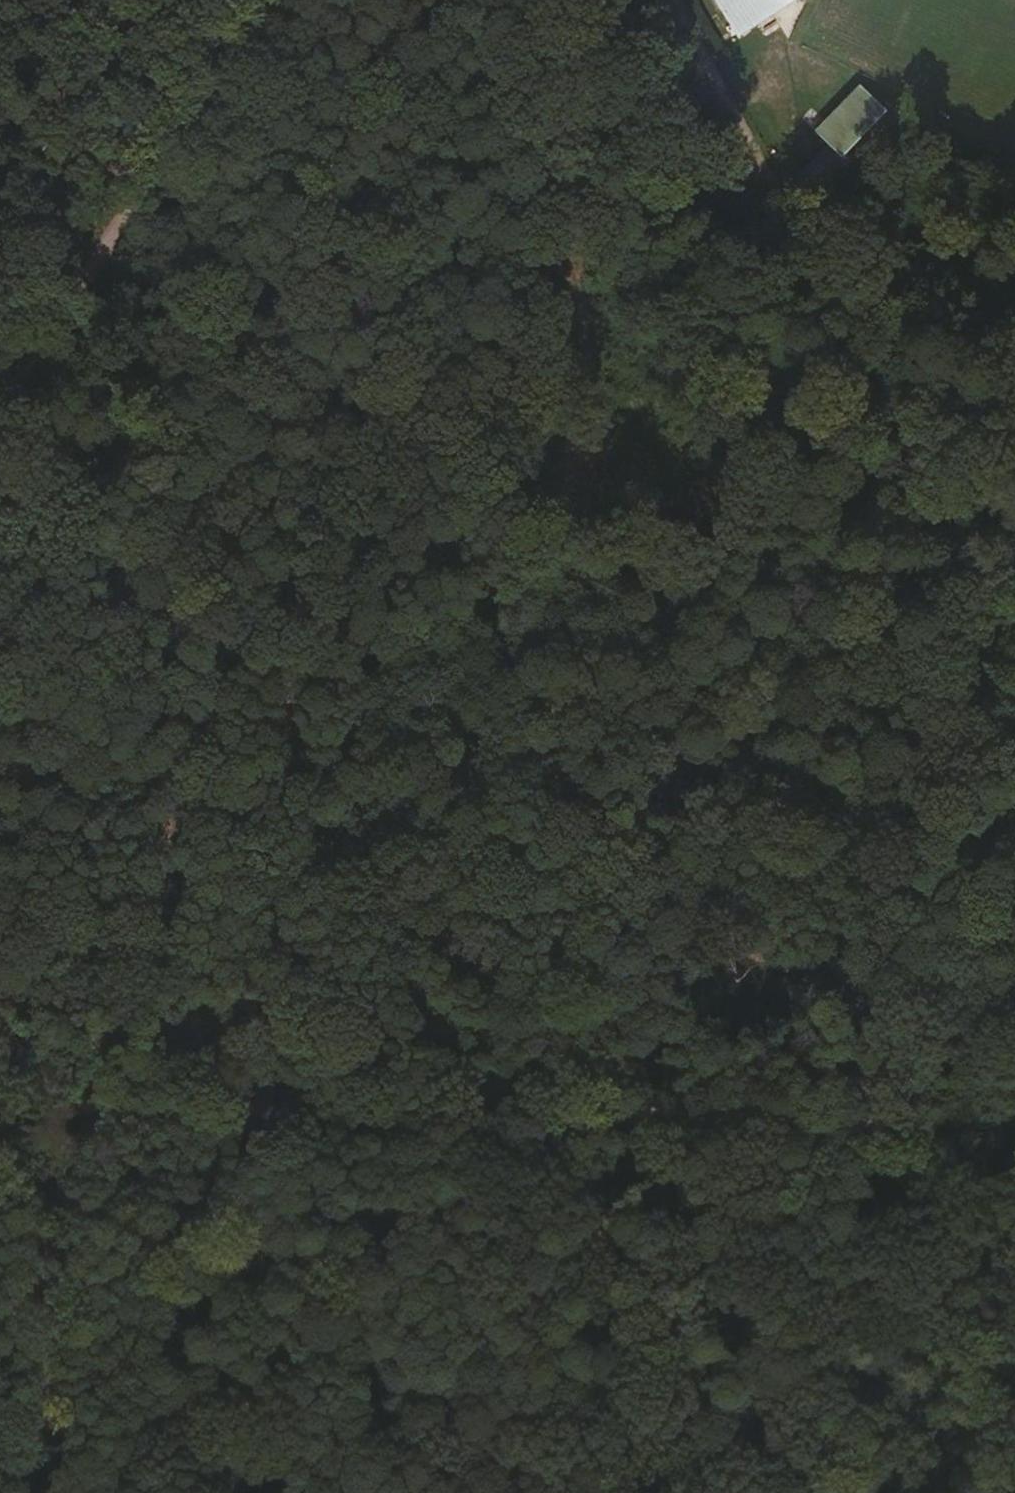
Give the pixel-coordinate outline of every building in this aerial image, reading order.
[(731,33),(782,0),(708,0),(731,33)] [(822,143),(789,179),(807,196),(839,160),(830,151),(876,103),(852,83),(808,132),(822,143)] [(885,110),(876,103),(830,151),(839,160),(885,110)]
